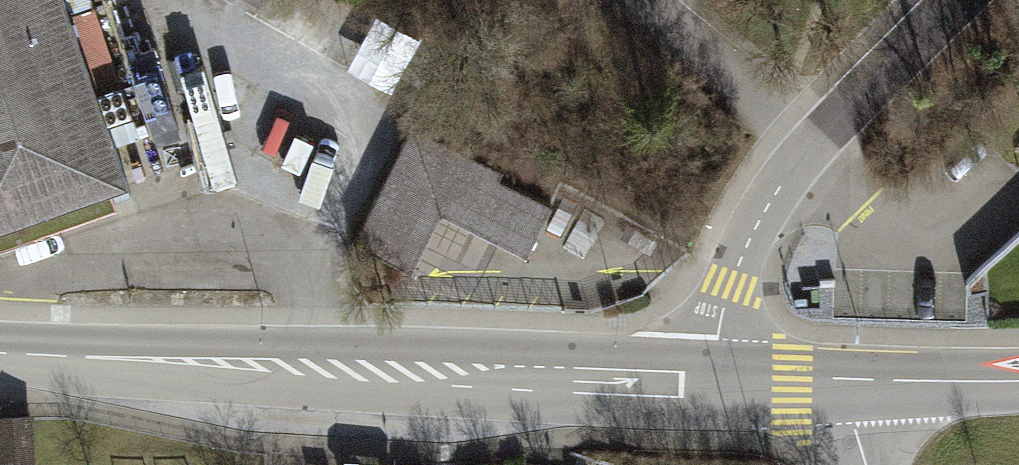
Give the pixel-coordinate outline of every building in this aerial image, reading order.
[(131,186),(67,0),(0,0),(0,231),(131,186)] [(147,4),(79,29),(126,158),(194,133),(147,4)] [(412,128),(354,246),(411,274),(441,214),(526,256),(551,206),(498,180),(502,172),(412,128)] [(0,412),(0,464),(33,464),(32,412),(0,412)]
